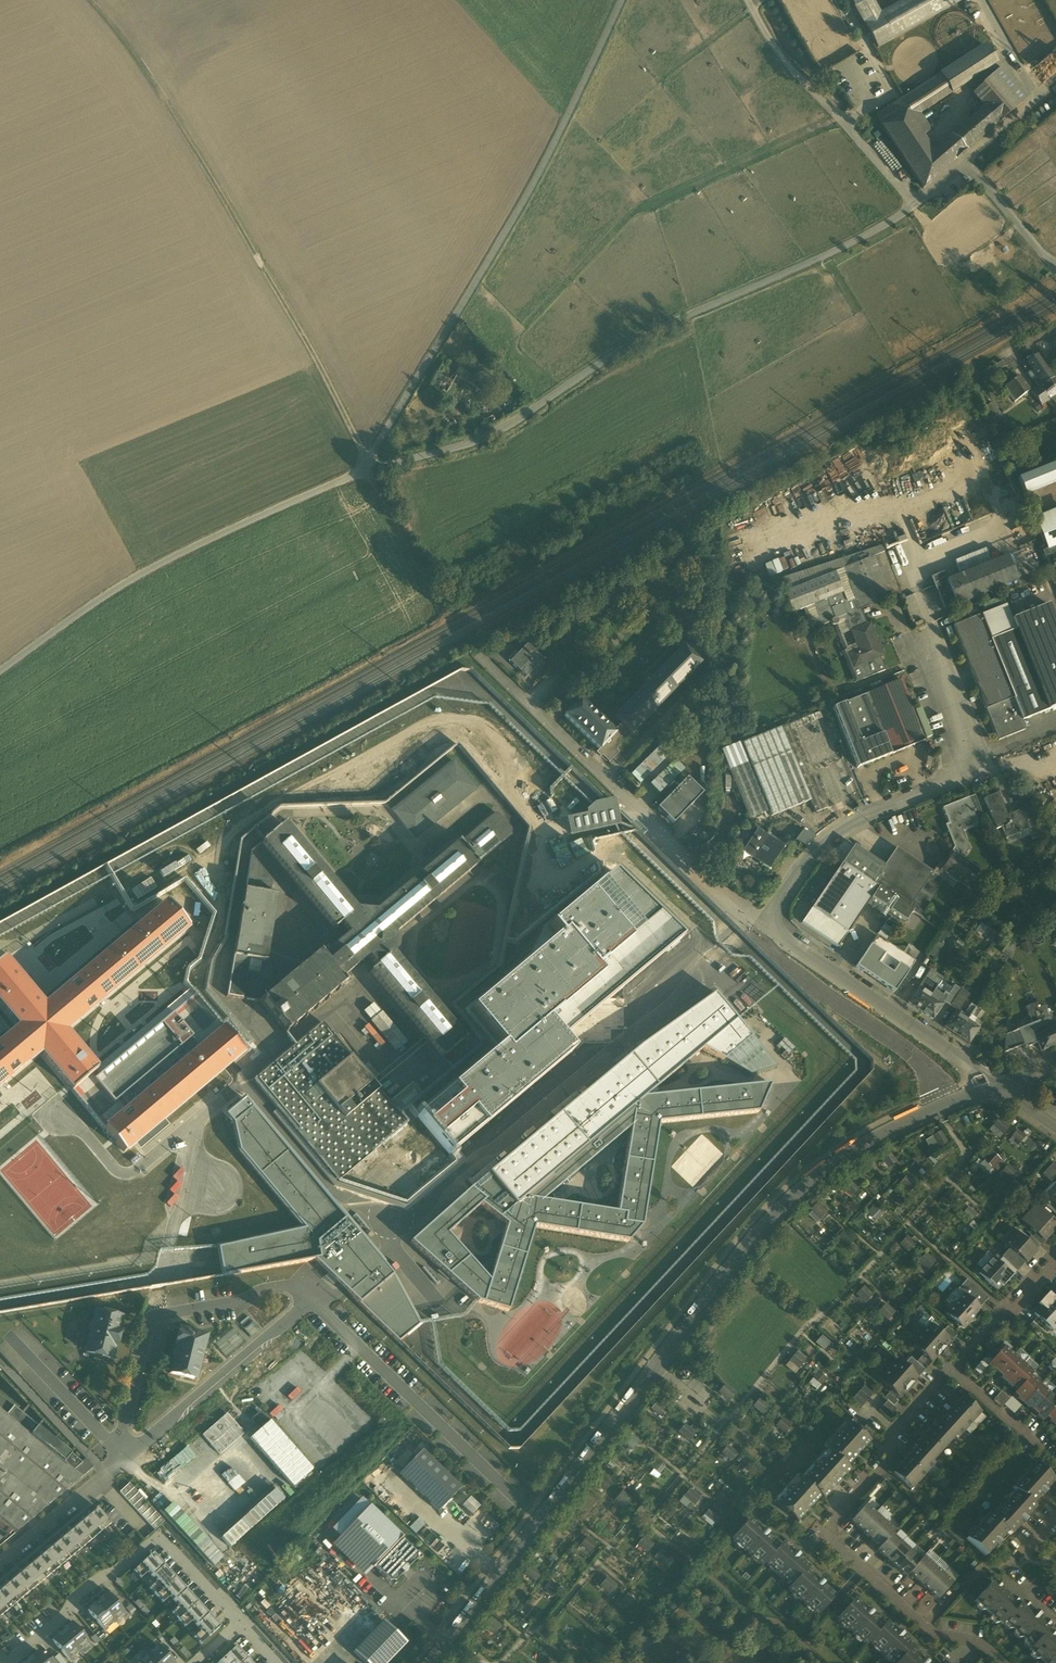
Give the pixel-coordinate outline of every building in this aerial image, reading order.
[(870,0),(867,0),(854,8),(864,24),(879,16),(870,0)] [(879,16),(864,24),(877,48),(962,0),(907,0),(879,16)] [(984,46),(940,75),(952,93),(996,64),(984,46)] [(1028,97),(1002,68),(990,79),(1015,108),(1028,97)] [(932,153),(921,137),(910,120),(918,115),(920,114),(952,93),(940,75),(898,102),(876,116),(882,127),(923,189),(957,159),(942,144),(932,153)] [(993,127),(1015,108),(990,79),(972,94),(984,108),(980,111),(993,127)] [(965,152),(993,127),(980,111),(950,137),(965,152)] [(931,130),(920,114),(918,115),(929,132),(931,130)] [(929,132),(918,115),(910,120),(921,137),(929,132)] [(950,137),(942,144),(957,159),(962,154),(965,152),(950,137)] [(1040,380),(1043,384),(1051,378),(1036,356),(1027,362),(1035,373),(1040,380)] [(992,367),(995,373),(1005,367),(1002,361),(992,367)] [(1034,384),(1040,380),(1035,373),(1028,377),(1034,384)] [(1004,388),(1014,402),(1023,396),(1029,391),(1019,377),(1004,388)] [(1052,398),(1055,395),(1055,385),(1051,378),(1043,384),(1037,389),(1047,402),(1052,398)] [(1035,399),(1041,407),(1047,402),(1037,389),(1030,393),(1035,399)] [(1031,402),(1035,399),(1030,393),(1029,391),(1023,396),(1024,398),(1028,398),(1031,402)] [(992,402),(984,407),(991,417),(999,412),(992,402)] [(1004,421),(993,426),(996,433),(1008,428),(1004,421)] [(1003,447),(997,449),(1003,463),(1009,460),(1003,447)] [(1024,495),(1055,482),(1055,464),(1018,479),(1024,495)] [(1027,507),(1039,502),(1037,496),(1024,501),(1027,507)] [(1030,513),(1042,508),(1039,502),(1027,507),(1029,513),(1030,513)] [(1030,513),(1035,525),(1047,520),(1042,508),(1030,513)] [(1046,549),(1055,545),(1055,517),(1037,525),(1046,549)] [(1044,557),(1055,552),(1055,545),(1046,549),(1042,551),(1044,557)] [(779,579),(784,593),(843,569),(873,557),(883,553),(881,546),(779,579)] [(985,548),(955,560),(960,573),(990,561),(985,548)] [(900,594),(883,553),(873,557),(890,597),(890,598),(900,594)] [(946,581),(956,606),(1016,581),(1006,556),(946,581)] [(843,569),(855,599),(859,609),(860,609),(870,605),(869,603),(878,599),(879,602),(890,597),(873,557),(843,569)] [(852,600),(855,599),(843,569),(784,593),(783,593),(792,614),(803,609),(813,605),(827,600),(831,609),(841,605),(845,614),(856,610),(852,600)] [(934,586),(945,581),(941,573),(930,577),(934,586)] [(934,586),(944,611),(947,609),(948,611),(952,609),(951,608),(955,606),(945,581),(934,586)] [(996,598),(981,604),(984,610),(999,604),(996,598)] [(845,616),(851,633),(870,625),(869,625),(867,626),(860,609),(859,609),(855,599),(852,600),(856,610),(845,614),(844,614),(845,616)] [(833,619),(835,619),(831,609),(827,600),(813,605),(819,620),(814,622),(816,627),(821,626),(830,623),(829,621),(831,620),(833,619)] [(809,625),(814,622),(819,620),(813,605),(803,609),(809,625)] [(841,605),(831,609),(835,619),(835,620),(845,616),(844,614),(845,614),(841,605)] [(1022,721),(1055,707),(1055,625),(1048,605),(1011,620),(1015,630),(1010,632),(989,640),(1013,698),(1022,721)] [(1005,605),(1001,607),(1010,632),(1015,630),(1011,620),(1005,605)] [(1001,607),(979,616),(989,640),(1010,632),(1001,607)] [(854,683),(862,680),(856,666),(854,667),(849,656),(859,652),(859,651),(851,633),(845,616),(835,620),(836,621),(837,623),(837,624),(835,626),(834,626),(843,648),(842,651),(854,683)] [(952,627),(985,709),(1013,698),(989,640),(979,616),(952,627)] [(854,667),(856,666),(879,657),(882,656),(878,645),(876,646),(874,641),(876,640),(870,625),(851,633),(859,651),(859,652),(849,656),(854,667)] [(527,645),(517,655),(516,653),(508,661),(510,662),(519,671),(526,677),(543,660),(536,654),(527,645)] [(614,718),(621,724),(627,730),(631,734),(699,664),(682,648),(649,681),(647,679),(642,684),(644,687),(614,718)] [(885,671),(879,657),(856,666),(862,680),(885,671)] [(901,680),(866,695),(890,755),(925,741),(925,740),(913,712),(901,680)] [(857,769),(890,755),(866,695),(832,708),(857,769)] [(1022,721),(1013,698),(985,709),(998,741),(1025,730),(1022,721)] [(599,750),(600,749),(615,734),(614,732),(580,699),(564,716),(599,750)] [(913,712),(925,740),(931,737),(920,709),(913,712)] [(822,718),(820,712),(794,722),(797,729),(822,718)] [(794,722),(781,728),(810,801),(815,813),(828,808),(797,729),(794,722)] [(620,738),(627,730),(621,724),(614,732),(615,734),(600,749),(604,753),(602,755),(609,762),(618,753),(615,750),(620,738)] [(771,817),(810,801),(781,728),(781,727),(741,744),(771,817)] [(740,742),(721,751),(729,770),(749,762),(740,742)] [(656,761),(669,754),(663,744),(651,752),(656,761)] [(392,812),(415,839),(475,788),(453,761),(392,812)] [(729,770),(749,819),(768,811),(749,762),(729,770)] [(666,818),(673,824),(685,812),(703,794),(687,778),(657,809),(666,818)] [(1031,836),(1032,840),(1042,836),(1031,808),(1022,812),(1021,810),(1006,816),(997,794),(984,799),(996,830),(1002,827),(1005,837),(1019,831),(1020,833),(1028,830),(1031,836)] [(971,809),(976,821),(983,818),(974,796),(968,798),(973,809),(971,809)] [(949,824),(951,830),(961,827),(976,821),(971,809),(973,809),(968,798),(943,808),(949,824)] [(586,814),(565,819),(569,837),(620,827),(614,799),(593,804),(586,811),(586,814)] [(362,814),(361,804),(339,805),(340,815),(362,814)] [(493,815),(458,844),(475,865),(511,835),(511,830),(499,815),(493,815)] [(220,974),(195,993),(244,1051),(274,1027),(311,995),(399,1101),(356,1137),(403,1193),(449,1156),(417,1116),(424,1110),(409,1092),(425,1080),(336,974),(420,904),(456,946),(479,926),(388,819),(365,839),(400,881),(316,950),(228,844),(202,866),(292,971),(254,1003),(249,1007),(220,974)] [(961,827),(962,831),(977,825),(976,821),(961,827)] [(476,866),(475,865),(458,844),(457,843),(375,912),(355,910),(283,824),(260,843),(333,930),(339,925),(347,934),(321,957),(318,953),(260,1002),(285,1033),(343,984),(340,980),(367,958),(375,967),(369,972),(423,1038),(427,1043),(441,1060),(465,1040),(393,954),(394,935),(476,866)] [(693,832),(700,836),(703,831),(696,827),(693,832)] [(950,853),(952,855),(961,860),(970,848),(962,831),(961,827),(951,830),(947,832),(954,848),(950,853)] [(742,852),(769,870),(784,847),(757,829),(742,852)] [(795,840),(806,847),(816,837),(803,829),(795,840)] [(1020,833),(1006,838),(1005,839),(1007,845),(1031,836),(1028,830),(1020,833)] [(563,838),(551,844),(561,865),(574,859),(563,838)] [(852,848),(844,842),(835,850),(846,858),(852,848)] [(842,864),(872,884),(884,866),(854,846),(852,848),(846,858),(842,864)] [(908,909),(932,874),(932,873),(896,848),(884,866),(872,884),(878,888),(908,909)] [(829,855),(842,864),(846,858),(835,850),(829,855)] [(160,872),(165,879),(195,860),(190,852),(160,872)] [(950,853),(943,863),(946,865),(952,855),(950,853)] [(976,870),(961,860),(952,855),(946,865),(952,869),(948,875),(965,887),(976,870)] [(248,858),(243,890),(232,957),(226,997),(241,1000),(247,960),(265,962),(275,896),(264,894),(266,879),(248,858)] [(940,861),(932,873),(932,874),(943,881),(948,875),(952,869),(946,865),(943,863),(940,861)] [(842,864),(811,909),(847,933),(869,901),(878,888),(872,884),(842,864)] [(545,1022),(560,1040),(682,940),(613,873),(586,895),(628,943),(594,971),(599,977),(545,1022)] [(912,912),(920,917),(943,881),(932,874),(908,909),(912,912)] [(152,877),(132,889),(138,899),(158,887),(152,877)] [(908,909),(878,888),(869,901),(900,922),(900,920),(908,909)] [(126,890),(93,910),(100,921),(133,902),(126,890)] [(628,943),(586,895),(548,928),(556,937),(471,1011),(501,1047),(417,1116),(449,1156),(571,1052),(560,1040),(545,1022),(599,977),(594,971),(628,943)] [(0,1043),(0,1086),(40,1053),(72,1091),(96,1071),(64,1033),(188,929),(166,904),(43,1007),(2,959),(0,961),(0,1005),(19,1027),(0,1043)] [(838,948),(847,933),(811,909),(802,923),(838,948)] [(905,923),(912,912),(908,909),(900,920),(905,923)] [(990,911),(986,915),(994,922),(998,918),(990,911)] [(987,928),(981,923),(975,931),(981,936),(987,928)] [(893,930),(884,924),(878,934),(887,940),(893,930)] [(886,988),(894,993),(904,978),(915,962),(876,936),(855,967),(863,972),(864,970),(887,987),(886,988)] [(1002,952),(1010,958),(1014,953),(1015,945),(1009,941),(1002,952)] [(1033,951),(1029,941),(1021,944),(1025,954),(1033,951)] [(936,959),(941,950),(935,946),(929,954),(936,959)] [(904,978),(909,982),(920,965),(915,962),(904,978)] [(931,970),(925,978),(937,986),(941,981),(943,978),(931,970)] [(908,1003),(920,1011),(936,988),(937,986),(925,978),(908,1003)] [(948,986),(941,981),(937,986),(936,988),(944,992),(948,986)] [(950,1007),(950,1006),(961,990),(954,986),(948,995),(943,1002),(944,1003),(950,1007)] [(944,992),(936,988),(920,1011),(920,1012),(933,1020),(944,1003),(943,1002),(948,995),(944,992)] [(72,1091),(104,1129),(130,1107),(122,1097),(113,1104),(93,1080),(172,1014),(195,994),(192,990),(190,991),(96,1071),(72,1091)] [(969,996),(961,990),(950,1006),(958,1012),(969,996)] [(192,1038),(191,1039),(199,1048),(224,1028),(195,994),(172,1014),(192,1038)] [(723,1061),(751,1038),(714,994),(639,1047),(487,1174),(514,1207),(525,1198),(633,1107),(644,1098),(702,1050),(723,1061)] [(1032,1025),(1039,1022),(1044,1020),(1041,1011),(1039,1008),(1040,1008),(1037,1003),(1025,1008),(1032,1024),(1032,1025)] [(944,1028),(956,1036),(975,1008),(970,1005),(963,1015),(960,1013),(958,1016),(954,1013),(944,1028)] [(980,1011),(975,1008),(956,1036),(968,1044),(979,1030),(971,1024),(980,1011)] [(1044,1020),(1048,1030),(1053,1028),(1053,1027),(1046,1009),(1041,1011),(1044,1020)] [(983,1014),(980,1011),(971,1024),(979,1030),(983,1022),(980,1020),(983,1014)] [(371,1021),(396,1051),(406,1043),(381,1013),(371,1021)] [(113,1104),(122,1097),(191,1039),(192,1038),(172,1014),(93,1080),(113,1104)] [(1048,1030),(1044,1020),(1039,1022),(1043,1032),(1044,1032),(1048,1030)] [(1033,1044),(1038,1043),(1035,1035),(1043,1032),(1039,1022),(1032,1025),(1032,1024),(1026,1027),(1033,1044)] [(253,1080),(338,1181),(406,1124),(397,1114),(375,1087),(371,1082),(321,1023),(253,1080)] [(1024,1045),(1025,1048),(1033,1044),(1026,1027),(1018,1030),(1024,1045)] [(224,1028),(199,1048),(130,1107),(104,1129),(124,1153),(244,1052),(224,1028)] [(1024,1045),(1018,1030),(1006,1035),(1004,1053),(1024,1045)] [(1055,1046),(1048,1030),(1044,1032),(1043,1032),(1035,1035),(1038,1043),(1041,1051),(1055,1046)] [(776,1068),(751,1038),(723,1061),(750,1076),(776,1068)] [(644,1098),(633,1107),(630,1128),(616,1213),(625,1214),(624,1223),(642,1226),(658,1124),(758,1113),(770,1085),(644,1098)] [(347,1222),(252,1109),(245,1099),(225,1115),(233,1124),(239,1151),(304,1229),(216,1247),(221,1274),(314,1261),(327,1274),(325,1276),(334,1285),(336,1283),(347,1294),(358,1304),(359,1304),(398,1342),(399,1341),(400,1340),(401,1340),(419,1325),(394,1278),(392,1276),(382,1264),(376,1256),(358,1235),(347,1222)] [(525,1198),(543,1201),(630,1128),(633,1107),(525,1198)] [(0,1126),(0,1131),(6,1139),(18,1129),(9,1118),(0,1126)] [(999,1120),(990,1129),(1000,1139),(1009,1130),(999,1120)] [(940,1132),(926,1140),(933,1152),(947,1145),(940,1132)] [(1009,1140),(1018,1147),(1025,1139),(1016,1132),(1009,1140)] [(985,1158),(998,1170),(1006,1162),(993,1150),(985,1158)] [(884,1154),(887,1167),(897,1165),(894,1152),(884,1154)] [(987,1175),(994,1170),(985,1158),(978,1164),(987,1175)] [(1054,1185),(1055,1183),(1055,1167),(1052,1164),(1043,1175),(1053,1184),(1054,1185)] [(487,1174),(470,1190),(485,1200),(480,1205),(506,1225),(512,1208),(514,1207),(487,1174)] [(910,1192),(917,1185),(908,1176),(901,1183),(910,1192)] [(1047,1199),(1055,1189),(1055,1187),(1054,1185),(1053,1184),(1043,1195),(1047,1199)] [(1031,1196),(1025,1189),(1020,1193),(1027,1200),(1031,1196)] [(1055,1207),(1055,1189),(1047,1199),(1055,1207)] [(482,1304),(489,1281),(447,1234),(480,1205),(485,1200),(470,1190),(410,1242),(477,1303),(482,1304)] [(1018,1192),(1012,1198),(1018,1205),(1025,1200),(1018,1192)] [(525,1198),(514,1207),(512,1208),(506,1225),(489,1281),(482,1304),(508,1312),(534,1227),(628,1242),(642,1226),(624,1223),(625,1214),(616,1213),(543,1201),(525,1198)] [(818,1223),(826,1217),(817,1206),(809,1212),(818,1223)] [(878,1217),(882,1213),(874,1206),(869,1212),(872,1214),(873,1213),(878,1217)] [(1045,1241),(1045,1240),(1055,1228),(1055,1224),(1036,1206),(1024,1219),(1032,1227),(1035,1224),(1040,1229),(1037,1231),(1036,1233),(1045,1241)] [(1006,1245),(1017,1232),(1012,1228),(1001,1240),(1006,1245)] [(1010,1248),(1025,1262),(1036,1250),(1026,1241),(1017,1232),(1006,1245),(1010,1248)] [(1036,1233),(1032,1238),(1040,1246),(1042,1247),(1046,1241),(1045,1240),(1045,1241),(1036,1233)] [(909,1235),(901,1244),(911,1253),(919,1245),(909,1235)] [(1036,1250),(1040,1246),(1032,1238),(1030,1236),(1026,1241),(1036,1250)] [(147,1240),(134,1241),(135,1252),(148,1251),(147,1240)] [(116,1258),(126,1257),(125,1244),(115,1245),(116,1258)] [(1002,1257),(1002,1258),(1017,1271),(1018,1271),(1017,1270),(1024,1262),(1025,1263),(1025,1262),(1010,1248),(1009,1253),(1004,1259),(1002,1257)] [(976,1265),(982,1270),(992,1259),(986,1254),(976,1265)] [(928,1270),(933,1267),(927,1256),(921,1260),(928,1270)] [(978,1274),(996,1291),(1002,1285),(1003,1286),(1013,1276),(1012,1276),(998,1263),(993,1258),(992,1259),(982,1270),(978,1274)] [(1012,1276),(1017,1271),(1002,1258),(998,1263),(1012,1276)] [(173,1265),(169,1282),(176,1280),(179,1267),(173,1265)] [(964,1295),(979,1309),(987,1299),(966,1280),(957,1290),(963,1296),(964,1295)] [(867,1287),(852,1295),(859,1307),(874,1299),(867,1287)] [(1052,1293),(1051,1295),(1048,1293),(1043,1299),(1055,1310),(1055,1289),(1052,1293)] [(946,1300),(950,1304),(960,1300),(963,1296),(957,1290),(956,1290),(946,1300)] [(1042,1298),(1043,1299),(1048,1293),(1051,1295),(1052,1293),(1049,1290),(1042,1298)] [(961,1327),(963,1329),(968,1324),(976,1320),(974,1317),(980,1310),(979,1309),(964,1295),(963,1296),(960,1300),(950,1304),(947,1305),(950,1311),(947,1314),(954,1321),(958,1329),(961,1327)] [(1043,1299),(1038,1304),(1040,1307),(1039,1308),(1033,1314),(1053,1332),(1055,1328),(1055,1310),(1043,1299)] [(888,1321),(897,1312),(887,1303),(879,1311),(888,1321)] [(86,1361),(99,1364),(101,1356),(111,1359),(114,1347),(116,1347),(120,1330),(118,1330),(121,1318),(96,1311),(85,1352),(88,1353),(86,1361)] [(918,1322),(926,1329),(930,1324),(930,1325),(932,1322),(924,1315),(918,1322)] [(253,1322),(244,1330),(249,1337),(259,1329),(253,1322)] [(943,1332),(932,1322),(930,1325),(943,1336),(945,1333),(943,1332)] [(1028,1327),(1036,1335),(1040,1331),(1035,1327),(1036,1326),(1032,1322),(1028,1327)] [(943,1336),(930,1325),(930,1324),(926,1329),(921,1335),(941,1353),(946,1348),(945,1347),(949,1342),(943,1336)] [(951,1339),(953,1341),(957,1336),(947,1327),(943,1332),(945,1333),(951,1339)] [(234,1328),(215,1344),(225,1356),(244,1340),(234,1328)] [(1028,1329),(1020,1331),(1022,1338),(1030,1335),(1028,1329)] [(169,1374),(194,1380),(199,1362),(204,1363),(207,1353),(202,1352),(205,1337),(179,1330),(175,1346),(171,1345),(167,1359),(172,1360),(169,1374)] [(943,1336),(949,1342),(951,1343),(953,1341),(951,1339),(945,1333),(943,1336)] [(824,1335),(817,1342),(826,1350),(833,1342),(824,1335)] [(937,1358),(941,1353),(921,1335),(911,1345),(922,1355),(930,1363),(931,1363),(935,1357),(937,1358)] [(995,1352),(998,1354),(1004,1347),(1009,1351),(1011,1348),(1004,1342),(995,1352)] [(1014,1356),(1009,1351),(1004,1347),(998,1354),(992,1360),(990,1362),(987,1365),(988,1366),(993,1370),(994,1370),(998,1373),(1014,1356)] [(1014,1356),(1023,1364),(1029,1358),(1030,1358),(1020,1349),(1014,1356)] [(796,1373),(805,1364),(795,1355),(786,1365),(796,1373)] [(922,1355),(916,1363),(925,1371),(932,1363),(931,1363),(930,1363),(922,1355)] [(1023,1364),(1014,1356),(998,1373),(1002,1377),(1001,1378),(1007,1383),(1023,1364)] [(918,1378),(925,1371),(916,1363),(910,1358),(906,1363),(911,1368),(909,1370),(917,1377),(917,1378),(918,1378)] [(973,1370),(979,1375),(988,1366),(987,1365),(990,1362),(992,1360),(989,1358),(983,1359),(973,1370)] [(1038,1367),(1029,1358),(1023,1364),(1033,1373),(1038,1367)] [(898,1360),(889,1370),(909,1389),(914,1384),(913,1383),(917,1378),(917,1377),(909,1370),(898,1360)] [(1033,1373),(1023,1364),(1007,1383),(1012,1388),(1013,1387),(1017,1391),(1030,1376),(1030,1377),(1033,1373)] [(904,1394),(909,1389),(889,1370),(879,1381),(898,1398),(903,1393),(904,1394)] [(1040,1385),(1030,1377),(1030,1376),(1017,1391),(1014,1394),(1018,1398),(1017,1399),(1023,1404),(1040,1385)] [(1040,1385),(1049,1394),(1055,1388),(1045,1379),(1040,1385)] [(729,1401),(737,1394),(728,1384),(720,1391),(729,1401)] [(864,1384),(860,1389),(870,1397),(874,1393),(864,1384)] [(1049,1394),(1040,1385),(1023,1404),(1029,1409),(1029,1408),(1033,1412),(1049,1394)] [(866,1402),(870,1397),(860,1389),(856,1393),(866,1402)] [(993,1400),(1002,1408),(1003,1406),(1009,1399),(1001,1391),(993,1400)] [(862,1406),(866,1402),(856,1393),(852,1398),(862,1406)] [(884,1398),(893,1407),(897,1402),(888,1394),(884,1398)] [(1049,1394),(1033,1412),(1037,1415),(1037,1416),(1042,1421),(1043,1421),(1046,1417),(1055,1406),(1055,1400),(1049,1394)] [(73,1469),(6,1415),(13,1406),(0,1395),(0,1522),(14,1534),(83,1477),(82,1477),(73,1469)] [(962,1397),(954,1405),(973,1422),(981,1413),(962,1397)] [(1009,1399),(1003,1406),(1013,1415),(1021,1406),(1011,1397),(1009,1399)] [(758,1401),(754,1406),(766,1415),(770,1410),(758,1401)] [(886,1402),(882,1406),(891,1415),(895,1410),(886,1402)] [(656,1404),(652,1409),(663,1418),(667,1413),(656,1404)] [(826,1404),(820,1411),(827,1417),(833,1410),(826,1404)] [(954,1405),(946,1414),(965,1431),(973,1422),(954,1405)] [(14,1406),(13,1406),(6,1415),(73,1469),(82,1463),(14,1406)] [(887,1419),(891,1415),(882,1406),(878,1411),(887,1419)] [(1046,1417),(1050,1421),(1049,1422),(1055,1427),(1055,1425),(1055,1406),(1046,1417)] [(263,1409),(253,1418),(262,1429),(273,1419),(263,1409)] [(220,1455),(247,1432),(229,1412),(203,1434),(220,1455)] [(973,1422),(977,1427),(986,1418),(981,1413),(973,1422)] [(946,1414),(939,1422),(955,1437),(954,1437),(957,1440),(965,1431),(946,1414)] [(251,1438),(294,1488),(317,1469),(274,1418),(251,1438)] [(777,1425),(786,1433),(790,1428),(781,1420),(777,1425)] [(937,1420),(929,1429),(947,1446),(954,1437),(955,1437),(939,1422),(937,1420)] [(977,1427),(973,1422),(965,1431),(970,1435),(977,1427)] [(868,1423),(864,1427),(873,1435),(877,1431),(868,1423)] [(849,1424),(826,1449),(846,1467),(868,1441),(849,1424)] [(684,1426),(680,1432),(691,1441),(695,1436),(684,1426)] [(1010,1431),(1005,1426),(1000,1432),(1005,1437),(1010,1431)] [(929,1429),(921,1437),(939,1454),(947,1446),(929,1429)] [(634,1449),(640,1441),(633,1434),(626,1442),(634,1449)] [(913,1446),(915,1448),(916,1448),(932,1463),(932,1462),(939,1454),(921,1437),(913,1446)] [(195,1443),(156,1470),(164,1481),(203,1454),(195,1443)] [(733,1461),(737,1456),(727,1447),(723,1452),(733,1461)] [(915,1448),(908,1456),(926,1473),(927,1472),(934,1465),(932,1462),(932,1463),(916,1448),(915,1448)] [(829,1453),(804,1481),(819,1496),(823,1499),(849,1470),(846,1467),(826,1449),(826,1450),(829,1453)] [(422,1450),(399,1474),(438,1512),(461,1488),(422,1450)] [(908,1456),(900,1465),(919,1482),(926,1473),(908,1456)] [(655,1459),(651,1466),(654,1467),(651,1474),(659,1478),(666,1465),(655,1459)] [(73,1469),(82,1477),(94,1467),(87,1460),(82,1463),(73,1469)] [(1012,1489),(1016,1492),(1032,1505),(1040,1496),(1042,1497),(1046,1492),(1045,1491),(1054,1481),(1035,1464),(1012,1489)] [(911,1491),(919,1482),(900,1465),(892,1474),(911,1491)] [(938,1470),(934,1465),(927,1472),(932,1477),(938,1470)] [(796,1521),(819,1496),(804,1481),(800,1478),(777,1504),(796,1521)] [(119,1492),(124,1497),(133,1488),(129,1483),(119,1492)] [(222,1537),(231,1548),(289,1498),(280,1487),(222,1537)] [(124,1497),(128,1502),(138,1493),(133,1488),(124,1497)] [(680,1501),(689,1510),(701,1497),(692,1488),(680,1501)] [(617,1499),(626,1508),(634,1499),(625,1490),(617,1499)] [(953,1497),(946,1491),(941,1495),(948,1502),(953,1497)] [(1035,1508),(1032,1505),(1016,1492),(992,1518),(1007,1533),(1010,1535),(1020,1524),(1022,1526),(1026,1520),(1025,1519),(1035,1508)] [(128,1502),(133,1507),(142,1498),(138,1493),(128,1502)] [(133,1507),(137,1511),(147,1503),(142,1498),(133,1507)] [(331,1529),(340,1538),(370,1506),(361,1498),(331,1529)] [(469,1498),(462,1506),(471,1515),(479,1507),(469,1498)] [(216,1566),(227,1555),(176,1501),(164,1512),(216,1566)] [(137,1511),(141,1516),(151,1507),(147,1503),(137,1511)] [(851,1521),(861,1530),(876,1513),(866,1505),(851,1521)] [(370,1506),(340,1538),(372,1569),(374,1567),(401,1539),(403,1538),(370,1506)] [(713,1506),(700,1520),(709,1529),(723,1515),(713,1506)] [(882,1506),(876,1513),(885,1522),(891,1515),(882,1506)] [(141,1516),(146,1521),(155,1512),(151,1507),(141,1516)] [(97,1508),(86,1517),(100,1533),(111,1524),(97,1508)] [(146,1521),(150,1526),(160,1517),(155,1512),(146,1521)] [(861,1530),(870,1539),(885,1522),(876,1513),(861,1530)] [(999,1542),(1007,1533),(992,1518),(989,1515),(966,1539),(985,1556),(994,1547),(995,1548),(1000,1543),(999,1542)] [(86,1517),(76,1525),(90,1542),(100,1533),(86,1517)] [(150,1526),(155,1531),(164,1522),(160,1517),(150,1526)] [(762,1567),(765,1564),(779,1547),(767,1536),(768,1534),(763,1530),(762,1531),(749,1519),(731,1539),(762,1567)] [(14,1534),(0,1522),(0,1546),(14,1534)] [(870,1539),(880,1547),(892,1534),(895,1531),(885,1522),(870,1539)] [(79,1551),(90,1542),(76,1525),(65,1534),(79,1551)] [(894,1536),(902,1543),(906,1537),(907,1537),(900,1530),(894,1536)] [(65,1534),(55,1543),(69,1559),(79,1551),(65,1534)] [(877,1550),(887,1559),(902,1543),(894,1536),(892,1534),(880,1547),(877,1550)] [(902,1543),(911,1551),(916,1546),(906,1537),(902,1543)] [(364,1577),(372,1569),(340,1538),(332,1546),(364,1577)] [(416,1554),(401,1539),(374,1567),(389,1582),(395,1582),(403,1574),(402,1573),(408,1567),(408,1568),(416,1560),(416,1554)] [(642,1539),(638,1545),(648,1553),(653,1547),(642,1539)] [(589,1558),(596,1548),(586,1540),(578,1549),(589,1558)] [(59,1568),(69,1559),(55,1543),(45,1551),(59,1568)] [(765,1564),(790,1586),(806,1571),(809,1568),(798,1558),(799,1557),(793,1552),(792,1553),(782,1543),(779,1547),(765,1564)] [(911,1551),(902,1543),(887,1559),(896,1568),(911,1551)] [(921,1560),(924,1557),(925,1555),(916,1546),(911,1551),(921,1560)] [(934,1566),(940,1559),(930,1550),(924,1557),(934,1566)] [(45,1551),(34,1560),(48,1577),(59,1568),(45,1551)] [(921,1560),(911,1551),(896,1568),(906,1577),(909,1574),(921,1560)] [(655,1557),(670,1568),(674,1562),(660,1552),(655,1557)] [(151,1555),(140,1565),(147,1573),(152,1577),(163,1567),(151,1555)] [(924,1557),(921,1560),(909,1574),(918,1582),(934,1566),(924,1557)] [(940,1559),(934,1566),(943,1574),(949,1568),(940,1559)] [(34,1560),(24,1569),(38,1586),(48,1577),(34,1560)] [(140,1579),(147,1573),(140,1565),(133,1571),(140,1579)] [(943,1574),(934,1566),(918,1582),(928,1591),(943,1574)] [(152,1577),(156,1582),(163,1590),(174,1579),(163,1567),(152,1577)] [(536,1582),(540,1577),(530,1568),(526,1573),(536,1582)] [(959,1576),(949,1568),(943,1574),(953,1583),(959,1576)] [(24,1569),(13,1578),(28,1594),(38,1586),(24,1569)] [(817,1581),(806,1571),(790,1586),(787,1589),(817,1616),(834,1597),(822,1586),(823,1585),(818,1580),(817,1581)] [(953,1583),(943,1574),(928,1591),(938,1600),(953,1583)] [(601,1586),(613,1594),(619,1584),(608,1576),(601,1586)] [(13,1578),(3,1586),(17,1603),(28,1594),(13,1578)] [(174,1579),(163,1590),(170,1597),(174,1602),(185,1591),(174,1579)] [(549,1598),(558,1588),(551,1581),(541,1591),(549,1598)] [(156,1596),(163,1590),(156,1582),(149,1589),(156,1596)] [(1001,1625),(1004,1622),(1018,1605),(992,1582),(979,1596),(975,1601),(1001,1625)] [(0,1589),(0,1604),(7,1612),(17,1603),(3,1586),(0,1589)] [(163,1603),(170,1597),(163,1590),(156,1596),(163,1603)] [(174,1602),(178,1607),(185,1614),(196,1604),(185,1591),(174,1602)] [(969,1596),(975,1601),(979,1596),(973,1591),(969,1596)] [(97,1602),(114,1622),(125,1613),(108,1593),(97,1602)] [(144,1606),(138,1600),(134,1604),(140,1610),(144,1606)] [(866,1646),(869,1643),(883,1626),(871,1616),(872,1614),(867,1610),(866,1611),(854,1600),(836,1619),(866,1646)] [(114,1622),(97,1602),(87,1611),(104,1631),(114,1622)] [(1021,1602),(1018,1605),(1004,1622),(1032,1647),(1047,1632),(1050,1628),(1021,1602)] [(131,1604),(126,1609),(131,1615),(136,1610),(131,1604)] [(196,1604),(185,1614),(192,1621),(196,1626),(207,1616),(196,1604)] [(149,1612),(144,1607),(141,1611),(146,1616),(149,1612)] [(178,1620),(185,1614),(178,1607),(171,1613),(178,1620)] [(185,1628),(192,1621),(185,1614),(178,1620),(185,1628)] [(196,1626),(201,1631),(208,1639),(219,1628),(207,1616),(196,1626)] [(159,1625),(155,1621),(151,1624),(156,1629),(159,1625)] [(364,1662),(388,1662),(407,1643),(383,1621),(353,1652),(364,1662)] [(114,1622),(104,1631),(108,1635),(118,1627),(114,1622)] [(62,1632),(79,1652),(89,1643),(72,1623),(62,1632)] [(891,1662),(897,1662),(910,1650),(912,1647),(902,1637),(903,1636),(897,1631),(896,1633),(886,1623),(883,1626),(869,1643),(891,1662)] [(100,1631),(95,1635),(100,1640),(104,1637),(100,1631)] [(201,1645),(208,1639),(201,1631),(194,1637),(201,1645)] [(79,1652),(62,1632),(52,1640),(69,1660),(79,1652)] [(1047,1632),(1032,1647),(1029,1650),(1043,1662),(1055,1662),(1055,1640),(1047,1632)] [(100,1641),(100,1640),(95,1635),(90,1638),(95,1645),(100,1641)] [(178,1642),(174,1638),(169,1642),(173,1646),(178,1642)] [(156,1662),(174,1662),(158,1645),(148,1655),(156,1662)] [(182,1656),(187,1651),(183,1647),(178,1652),(182,1656)] [(218,1662),(243,1662),(247,1659),(236,1647),(218,1662)] [(137,1662),(139,1662),(148,1655),(144,1650),(133,1659),(137,1662)] [(910,1650),(897,1662),(926,1662),(923,1660),(921,1661),(910,1650)] [(192,1656),(187,1651),(182,1656),(187,1661),(192,1656)] [(28,1662),(48,1662),(47,1662),(38,1652),(27,1661),(28,1662)] [(54,1658),(58,1662),(66,1662),(59,1654),(54,1658)] [(139,1662),(156,1662),(148,1655),(139,1662)]
